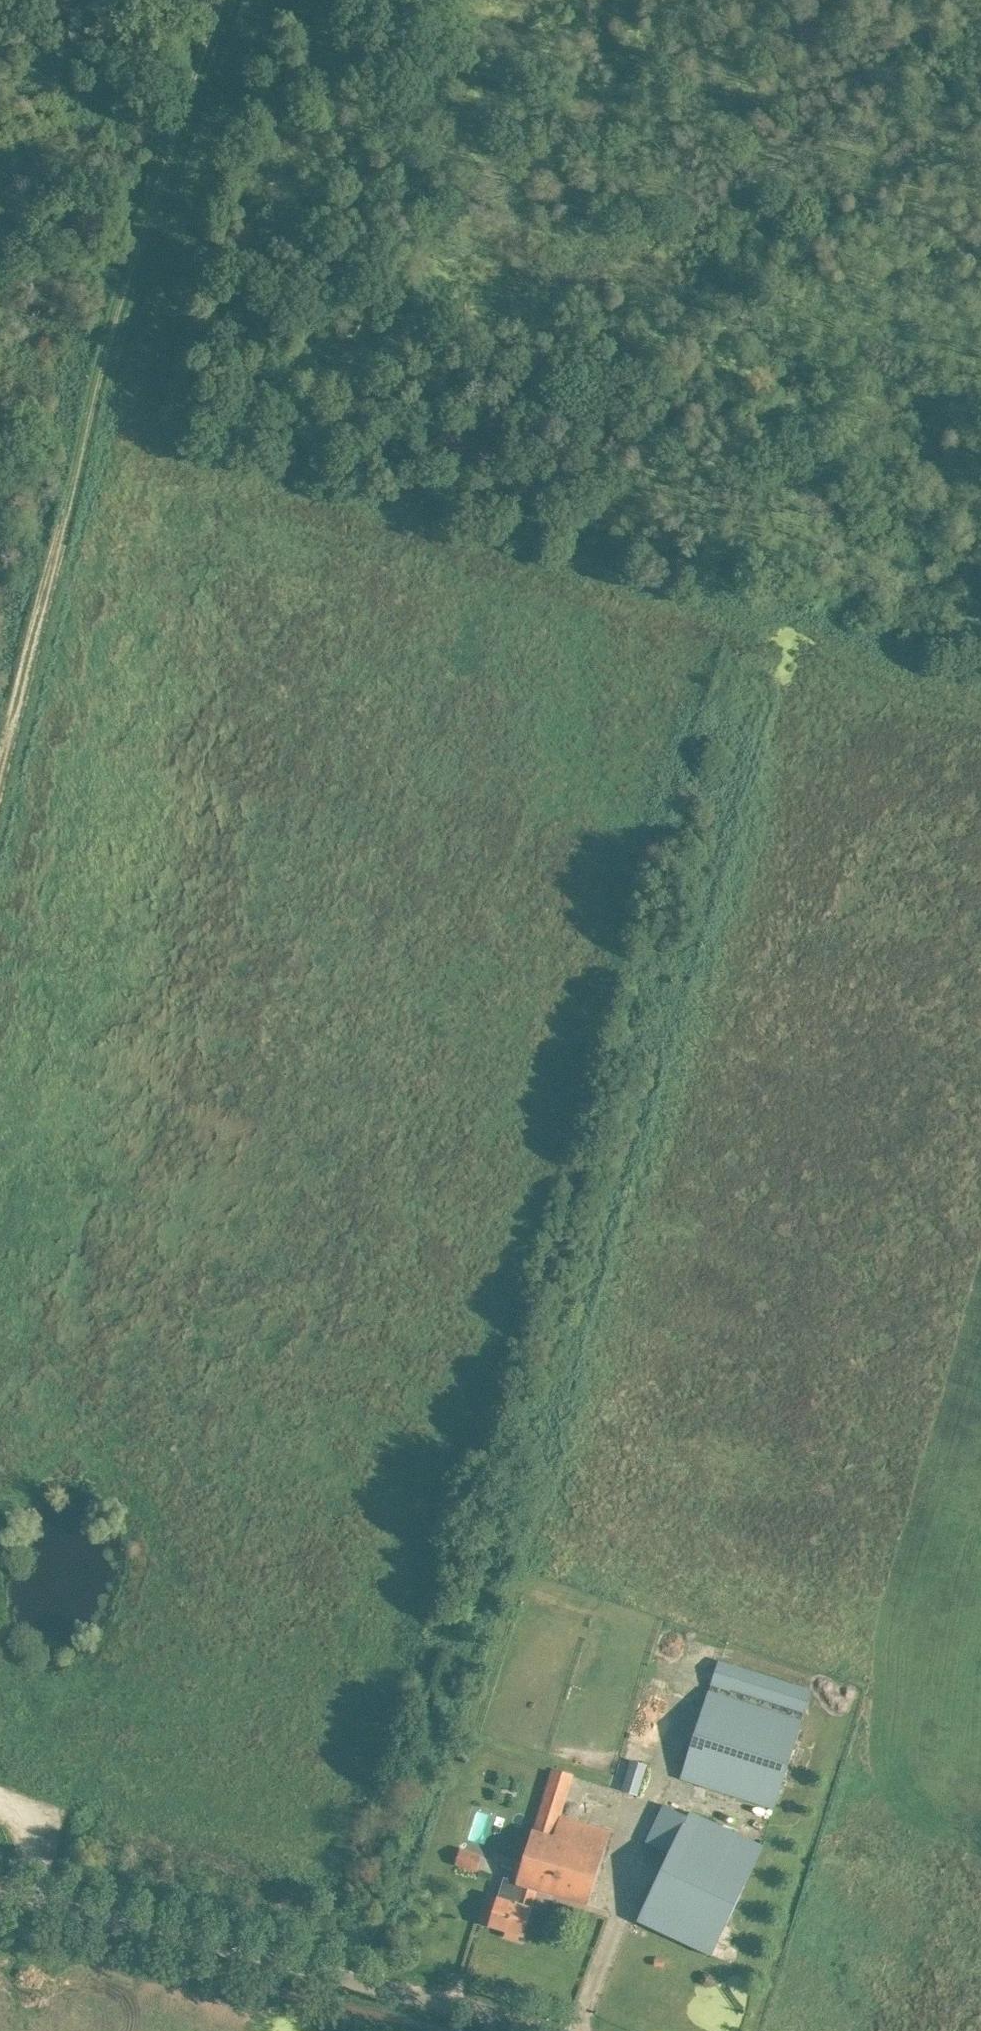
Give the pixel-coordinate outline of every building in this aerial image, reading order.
[(802,1720),(802,1719),(811,1690),(719,1661),(681,1777),(775,1807),(802,1720)] [(624,1790),(637,1794),(646,1764),(633,1760),(624,1790)] [(588,1905),(604,1851),(554,1836),(573,1774),(553,1768),(534,1830),(532,1829),(522,1863),(516,1883),(521,1884),(515,1903),(498,1898),(495,1909),(489,1907),(485,1920),(491,1922),(490,1925),(507,1930),(505,1936),(518,1940),(520,1934),(523,1935),(538,1889),(588,1905)] [(638,1921),(711,1955),(720,1937),(763,1846),(690,1812),(688,1815),(664,1804),(646,1842),(670,1853),(646,1902),(638,1921)] [(485,1840),(492,1813),(478,1810),(471,1836),(485,1840)] [(454,1863),(475,1869),(480,1852),(459,1845),(454,1863)] [(703,1974),(700,1979),(703,1984),(710,1984),(713,1979),(709,1973),(703,1974)]
